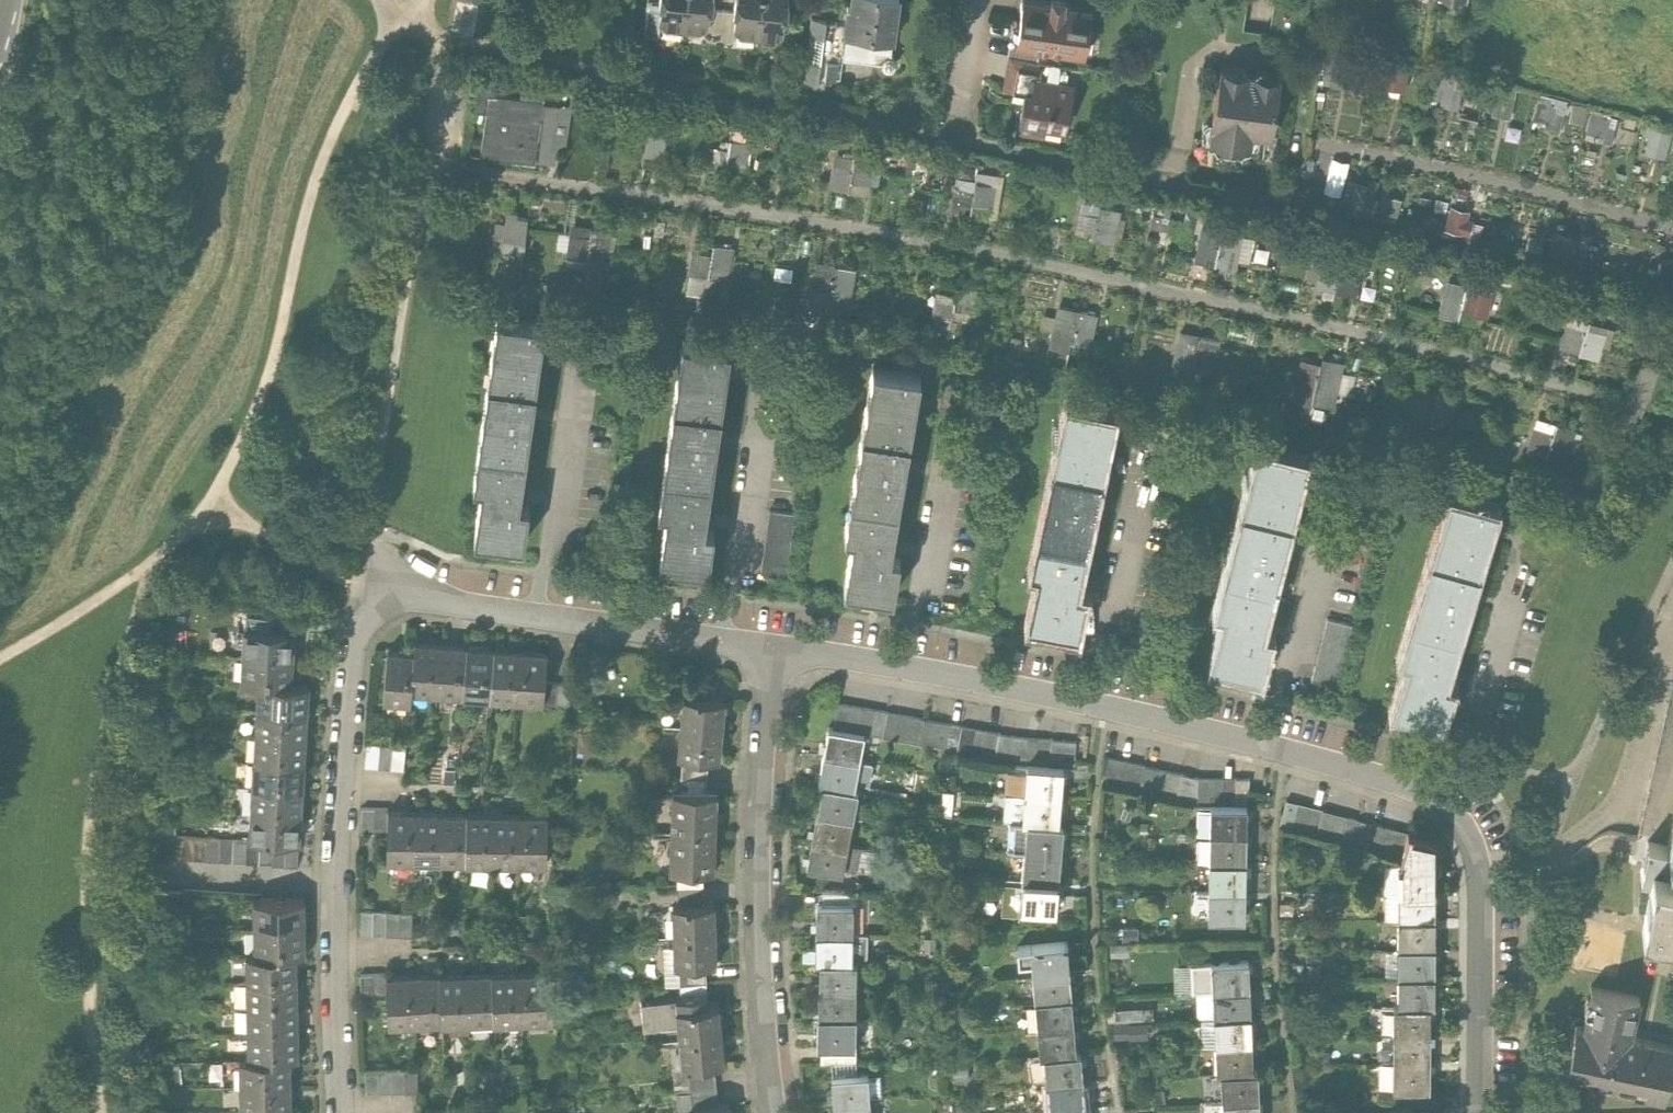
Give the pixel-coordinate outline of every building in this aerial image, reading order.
[(685,26),(688,0),(665,0),(662,24),(685,26)] [(685,26),(709,29),(712,0),(688,0),(685,26)] [(760,36),(764,0),(740,0),(736,33),(760,36)] [(760,36),(783,39),(788,0),(764,0),(760,36)] [(844,57),(877,61),(887,63),(888,67),(892,69),(895,68),(897,64),(897,60),(893,57),(895,42),(901,43),(905,0),(851,0),(848,27),(844,57)] [(1016,42),(1038,45),(1084,52),(1091,5),(1063,1),(1063,0),(1022,0),(1016,42)] [(844,57),(848,27),(807,22),(799,86),(826,89),(841,82),(844,57)] [(1036,57),(1038,45),(1016,42),(1009,41),(1007,53),(1036,57)] [(1033,77),(1035,77),(1039,60),(1010,54),(1004,87),(1024,91),(1024,89),(1031,90),(1033,77)] [(1390,61),(1385,82),(1408,87),(1412,66),(1390,61)] [(1280,73),(1220,64),(1209,138),(1249,144),(1252,131),(1271,134),(1280,73)] [(1463,102),(1466,85),(1490,89),(1487,110),(1515,114),(1520,80),(1442,69),(1438,98),(1463,102)] [(487,108),(481,150),(536,158),(540,127),(550,128),(554,102),(544,101),(544,100),(495,93),(498,76),(480,73),(475,106),(487,108)] [(1065,127),(1073,85),(1035,77),(1033,77),(1031,90),(1024,89),(1024,91),(1017,127),(1044,133),(1045,123),(1065,127)] [(1545,89),(1534,122),(1564,132),(1575,99),(1545,89)] [(1578,101),(1575,119),(1588,121),(1591,104),(1578,101)] [(1595,110),(1590,139),(1613,143),(1618,114),(1595,110)] [(748,170),(755,122),(732,118),(728,144),(716,142),(712,165),(748,170)] [(1638,142),(1641,128),(1625,124),(1622,138),(1638,142)] [(1646,151),(1668,158),(1672,141),(1672,130),(1654,124),(1646,151)] [(833,186),(875,194),(886,141),(844,132),(833,186)] [(980,213),(982,202),(978,201),(981,176),(960,173),(955,209),(980,213)] [(998,204),(1003,182),(985,177),(979,199),(998,204)] [(1405,211),(1406,192),(1382,191),(1382,178),(1350,177),(1349,209),(1405,211)] [(1080,236),(1121,240),(1125,203),(1084,198),(1080,236)] [(1453,205),(1450,226),(1476,230),(1479,208),(1453,205)] [(529,244),(533,209),(511,207),(507,242),(529,244)] [(1174,214),(1160,210),(1156,225),(1170,228),(1174,214)] [(1200,258),(1221,262),(1227,224),(1260,229),(1258,242),(1272,244),(1274,229),(1207,217),(1200,258)] [(1242,257),(1254,259),(1258,231),(1228,227),(1223,265),(1240,267),(1242,257)] [(714,294),(716,276),(714,276),(717,243),(696,241),(691,292),(714,294)] [(715,272),(733,276),(740,244),(721,241),(715,272)] [(1259,244),(1257,258),(1272,260),(1274,245),(1259,244)] [(1366,294),(1374,258),(1328,248),(1320,284),(1366,294)] [(853,305),(862,267),(841,262),(832,301),(853,305)] [(1443,313),(1464,318),(1473,281),(1452,276),(1443,313)] [(955,328),(962,282),(941,279),(934,325),(955,328)] [(1468,306),(1492,314),(1499,289),(1475,282),(1468,306)] [(965,283),(956,315),(974,320),(983,287),(965,283)] [(1101,310),(1045,304),(1041,343),(1097,349),(1101,310)] [(488,378),(535,385),(541,345),(545,319),(497,312),(488,378)] [(1571,314),(1563,349),(1605,359),(1613,324),(1571,314)] [(1220,375),(1230,339),(1184,327),(1174,363),(1220,375)] [(673,405),(721,411),(726,371),(730,345),(683,338),(673,405)] [(1329,357),(1317,399),(1351,409),(1363,367),(1329,357)] [(862,432),(909,440),(916,400),(920,373),(873,365),(862,432)] [(535,385),(488,378),(479,445),(526,452),(532,412),(535,385)] [(1053,465),(1099,475),(1108,436),(1113,409),(1067,399),(1053,465)] [(664,471),(711,478),(717,438),(721,411),(673,405),(664,471)] [(1539,416),(1529,451),(1575,465),(1586,430),(1539,416)] [(851,498),(898,506),(904,466),(909,440),(862,432),(851,498)] [(1242,506),(1288,518),(1298,479),(1304,453),(1258,441),(1242,506)] [(526,452),(479,445),(474,479),(482,480),(475,532),(524,539),(529,500),(519,499),(520,492),(526,452)] [(1039,531),(1085,540),(1094,501),(1099,475),(1053,465),(1039,531)] [(711,478),(664,471),(659,505),(667,506),(660,558),(709,565),(714,526),(705,525),(706,519),(711,478)] [(1429,556),(1475,570),(1487,530),(1495,505),(1449,491),(1429,556)] [(898,506),(851,498),(845,532),(853,533),(844,585),(893,593),(899,554),(890,553),(891,547),(898,506)] [(1288,518),(1242,506),(1224,572),(1271,583),(1281,544),(1288,518)] [(795,514),(769,510),(760,573),(786,576),(795,514)] [(1085,540),(1039,531),(1031,564),(1040,566),(1029,617),(1077,627),(1085,589),(1076,586),(1077,580),(1085,540)] [(1410,620),(1455,635),(1467,595),(1475,570),(1429,556),(1410,620)] [(1271,583),(1224,572),(1216,604),(1224,606),(1211,657),(1259,669),(1269,631),(1259,629),(1261,623),(1271,583)] [(274,613),(245,609),(244,624),(273,626),(274,613)] [(299,614),(274,612),(274,613),(273,626),(294,627),(298,627),(299,614)] [(1336,686),(1352,624),(1327,618),(1311,679),(1336,686)] [(1455,635),(1410,620),(1400,652),(1408,655),(1392,705),(1439,720),(1451,682),(1441,679),(1443,672),(1455,635)] [(242,651),(292,654),(293,645),(294,627),(273,626),(244,624),(242,651)] [(437,692),(441,643),(427,641),(415,640),(414,651),(411,689),(437,692)] [(463,694),(468,645),(453,644),(441,643),(437,692),(463,694)] [(489,697),(494,647),(481,646),(468,645),(463,694),(489,697)] [(506,648),(494,647),(489,697),(516,699),(520,650),(506,648)] [(411,689),(414,651),(401,650),(387,649),(383,698),(410,701),(411,689)] [(533,651),(520,650),(516,699),(543,701),(545,680),(547,652),(533,651)] [(292,654),(242,651),(241,678),(259,679),(291,680),(291,670),(292,654)] [(257,705),(307,708),(308,693),(308,681),(291,680),(259,679),(257,705)] [(571,682),(545,680),(543,701),(543,704),(569,706),(571,682)] [(715,684),(689,681),(688,694),(714,697),(715,684)] [(681,724),(722,728),(723,717),(725,698),(714,697),(688,694),(684,694),(681,724)] [(962,727),(838,704),(833,729),(864,735),(957,752),(962,727)] [(256,731),(305,734),(306,719),(307,708),(257,705),(256,731)] [(722,728),(681,724),(678,754),(682,754),(708,757),(719,758),(720,740),(722,728)] [(1014,736),(962,727),(957,752),(994,759),(1011,762),(1027,763),(1063,767),(1074,768),(1076,741),(1014,736)] [(824,750),(823,756),(859,763),(864,735),(833,729),(829,728),(824,750)] [(254,757),(304,760),(304,746),(305,734),(256,731),(254,757)] [(406,744),(367,741),(364,765),(403,769),(406,744)] [(682,754),(680,774),(706,775),(708,757),(682,754)] [(854,791),(859,763),(823,756),(819,777),(818,784),(822,785),(854,791)] [(1181,773),(1108,756),(1102,782),(1197,804),(1210,804),(1247,805),(1249,778),(1235,779),(1197,778),(1181,773)] [(252,783),(302,786),(303,771),(304,760),(254,757),(252,783)] [(1027,763),(1024,792),(1061,795),(1063,775),(1063,767),(1027,763)] [(680,774),(679,788),(705,788),(706,775),(680,774)] [(251,810),(301,813),(301,798),(302,786),(252,783),(251,810)] [(854,791),(822,785),(818,807),(817,813),(853,819),(858,791),(854,791)] [(670,827),(714,829),(715,800),(716,789),(705,788),(679,788),(672,787),(670,827)] [(1061,801),(1061,795),(1024,792),(1022,820),(1027,821),(1059,823),(1061,801)] [(1408,832),(1287,799),(1280,825),(1402,856),(1408,832)] [(1247,805),(1210,804),(1210,832),(1246,833),(1247,813),(1247,805)] [(388,807),(362,806),(361,831),(387,831),(387,810),(388,807)] [(301,813),(251,810),(249,836),(299,839),(300,823),(301,813)] [(386,860),(413,860),(415,810),(403,810),(387,810),(387,831),(386,860)] [(413,860),(440,861),(441,811),(428,811),(415,810),(413,860)] [(454,811),(441,811),(440,861),(466,862),(467,812),(454,811)] [(466,862),(492,862),(494,813),(480,812),(467,812),(466,862)] [(492,862),(519,863),(520,813),(506,813),(494,813),(492,862)] [(533,814),(520,813),(519,863),(546,864),(547,814),(533,814)] [(853,819),(817,813),(813,834),(812,840),(847,847),(853,819)] [(1024,849),(1061,852),(1063,832),(1063,824),(1059,823),(1027,821),(1024,849)] [(1668,845),(1647,842),(1644,854),(1640,874),(1648,876),(1641,917),(1672,924),(1672,821),(1668,845)] [(714,829),(670,827),(669,867),(677,867),(703,868),(713,868),(714,838),(714,829)] [(249,836),(155,831),(153,856),(298,864),(299,839),(249,836)] [(1398,889),(1434,890),(1434,862),(1434,838),(1408,831),(1408,832),(1402,856),(1400,861),(1398,861),(1398,889)] [(1246,833),(1210,832),(1209,860),(1246,861),(1246,840),(1246,833)] [(847,847),(812,840),(808,861),(807,868),(842,875),(847,847)] [(1061,852),(1024,849),(1022,877),(1059,880),(1060,859),(1061,852)] [(1246,861),(1209,860),(1209,888),(1245,888),(1246,868),(1246,861)] [(677,867),(676,882),(703,882),(703,868),(677,867)] [(1059,880),(1022,877),(1020,905),(1056,908),(1058,886),(1059,880)] [(703,882),(676,882),(677,901),(703,900),(703,882)] [(1245,888),(1209,888),(1208,916),(1244,917),(1245,896),(1245,888)] [(1434,890),(1398,889),(1398,917),(1434,917),(1434,897),(1434,890)] [(853,892),(822,890),(821,904),(853,905),(853,892)] [(254,925),(304,924),(303,912),(303,898),(253,898),(254,925)] [(673,931),(715,930),(714,910),(714,899),(703,900),(677,901),(672,901),(673,931)] [(816,926),(816,932),(852,933),(853,905),(821,904),(816,904),(816,926)] [(412,910),(360,908),(359,933),(412,934),(412,910)] [(1434,917),(1398,917),(1398,945),(1434,945),(1434,925),(1434,917)] [(304,924),(254,925),(254,952),(296,951),(304,950),(304,935),(304,924)] [(1135,925),(1120,925),(1121,937),(1136,937),(1135,925)] [(715,930),(673,931),(674,961),(679,961),(704,961),(716,960),(715,939),(715,930)] [(852,962),(852,933),(816,932),(815,954),(815,961),(819,961),(852,962)] [(1030,942),(1033,971),(1069,968),(1068,947),(1067,939),(1030,942)] [(1126,942),(1109,943),(1110,954),(1127,953),(1126,942)] [(1398,945),(1398,972),(1434,973),(1434,953),(1434,945),(1398,945)] [(246,978),(296,977),(296,962),(296,951),(254,952),(246,952),(246,978)] [(1191,960),(1193,988),(1213,987),(1249,985),(1248,964),(1248,958),(1191,960)] [(704,961),(679,961),(680,980),(706,979),(704,961)] [(819,989),(856,990),(856,962),(852,962),(819,961),(819,982),(819,989)] [(530,969),(518,969),(521,1019),(548,1018),(546,968),(530,969)] [(1070,975),(1069,968),(1033,971),(1035,998),(1071,995),(1070,975)] [(494,1020),(521,1019),(518,969),(503,970),(492,970),(494,1020)] [(477,971),(466,972),(468,1021),(494,1020),(492,970),(477,971)] [(360,973),(361,997),(387,996),(386,975),(386,972),(360,973)] [(442,1022),(468,1021),(466,972),(451,972),(440,973),(442,1022)] [(1434,973),(1398,972),(1398,1001),(1430,1001),(1433,1001),(1433,980),(1434,973)] [(425,973),(413,974),(415,1024),(442,1022),(440,973),(425,973)] [(388,1025),(415,1024),(413,974),(401,974),(386,975),(387,996),(388,1025)] [(247,1004),(297,1003),(296,989),(296,977),(246,978),(247,1004)] [(706,992),(706,979),(680,980),(680,994),(706,992)] [(1563,1073),(1664,1099),(1672,1057),(1672,1043),(1632,1034),(1633,1031),(1634,1027),(1641,995),(1590,984),(1581,1022),(1575,1021),(1563,1073)] [(1249,993),(1249,985),(1213,987),(1214,1015),(1250,1013),(1249,993)] [(856,990),(819,989),(818,1010),(818,1017),(855,1018),(856,990)] [(679,1035),(721,1031),(719,1010),(718,1001),(707,1002),(706,992),(680,994),(640,997),(643,1024),(678,1021),(679,1035)] [(1037,1026),(1074,1023),(1072,1002),(1071,995),(1035,998),(1037,1026)] [(1393,1029),(1430,1029),(1430,1009),(1430,1001),(1398,1001),(1393,1001),(1393,1029)] [(248,1031),(297,1029),(297,1016),(297,1003),(247,1004),(248,1031)] [(1150,1005),(1113,1007),(1114,1018),(1150,1016),(1150,1005)] [(1250,1013),(1214,1015),(1215,1043),(1251,1041),(1251,1021),(1250,1013)] [(855,1018),(818,1017),(817,1039),(817,1045),(821,1045),(854,1046),(855,1018)] [(1145,1020),(1112,1022),(1113,1038),(1145,1036),(1145,1020)] [(1074,1023),(1037,1026),(1039,1055),(1044,1054),(1076,1051),(1074,1031),(1074,1023)] [(297,1029),(248,1031),(248,1057),(289,1056),(298,1056),(297,1041),(297,1029)] [(1393,1057),(1429,1057),(1430,1037),(1430,1029),(1393,1029),(1393,1057)] [(721,1031),(679,1035),(681,1065),(687,1064),(714,1062),(724,1061),(722,1041),(721,1031)] [(1251,1041),(1215,1043),(1216,1071),(1221,1071),(1252,1069),(1252,1048),(1251,1041)] [(854,1046),(821,1045),(821,1062),(856,1060),(856,1046),(854,1046)] [(1047,1082),(1083,1079),(1081,1060),(1080,1051),(1076,1051),(1044,1054),(1047,1082)] [(240,1083),(289,1082),(289,1067),(289,1056),(248,1057),(239,1057),(240,1083)] [(1429,1057),(1393,1057),(1393,1085),(1429,1086),(1429,1065),(1429,1057)] [(714,1062),(687,1064),(689,1088),(716,1085),(714,1062)] [(183,1063),(163,1064),(164,1081),(184,1080),(183,1063)] [(417,1066),(365,1068),(366,1093),(418,1090),(417,1066)] [(1222,1099),(1258,1098),(1258,1077),(1257,1069),(1252,1069),(1221,1071),(1222,1099)] [(833,1098),(834,1104),(870,1102),(868,1074),(832,1076),(833,1098)] [(1083,1079),(1047,1082),(1049,1110),(1085,1107),(1083,1087),(1083,1079)] [(289,1082),(240,1083),(240,1110),(275,1110),(290,1109),(290,1094),(289,1082)] [(689,1088),(691,1107),(718,1103),(716,1085),(689,1088)] [(1158,1089),(1146,1090),(1147,1101),(1158,1100),(1158,1089)] [(1222,1099),(1223,1112),(1259,1112),(1259,1105),(1258,1098),(1222,1099)] [(730,1112),(728,1102),(718,1103),(691,1107),(687,1108),(688,1112),(730,1112)] [(870,1102),(834,1104),(834,1112),(870,1112),(870,1102)]
